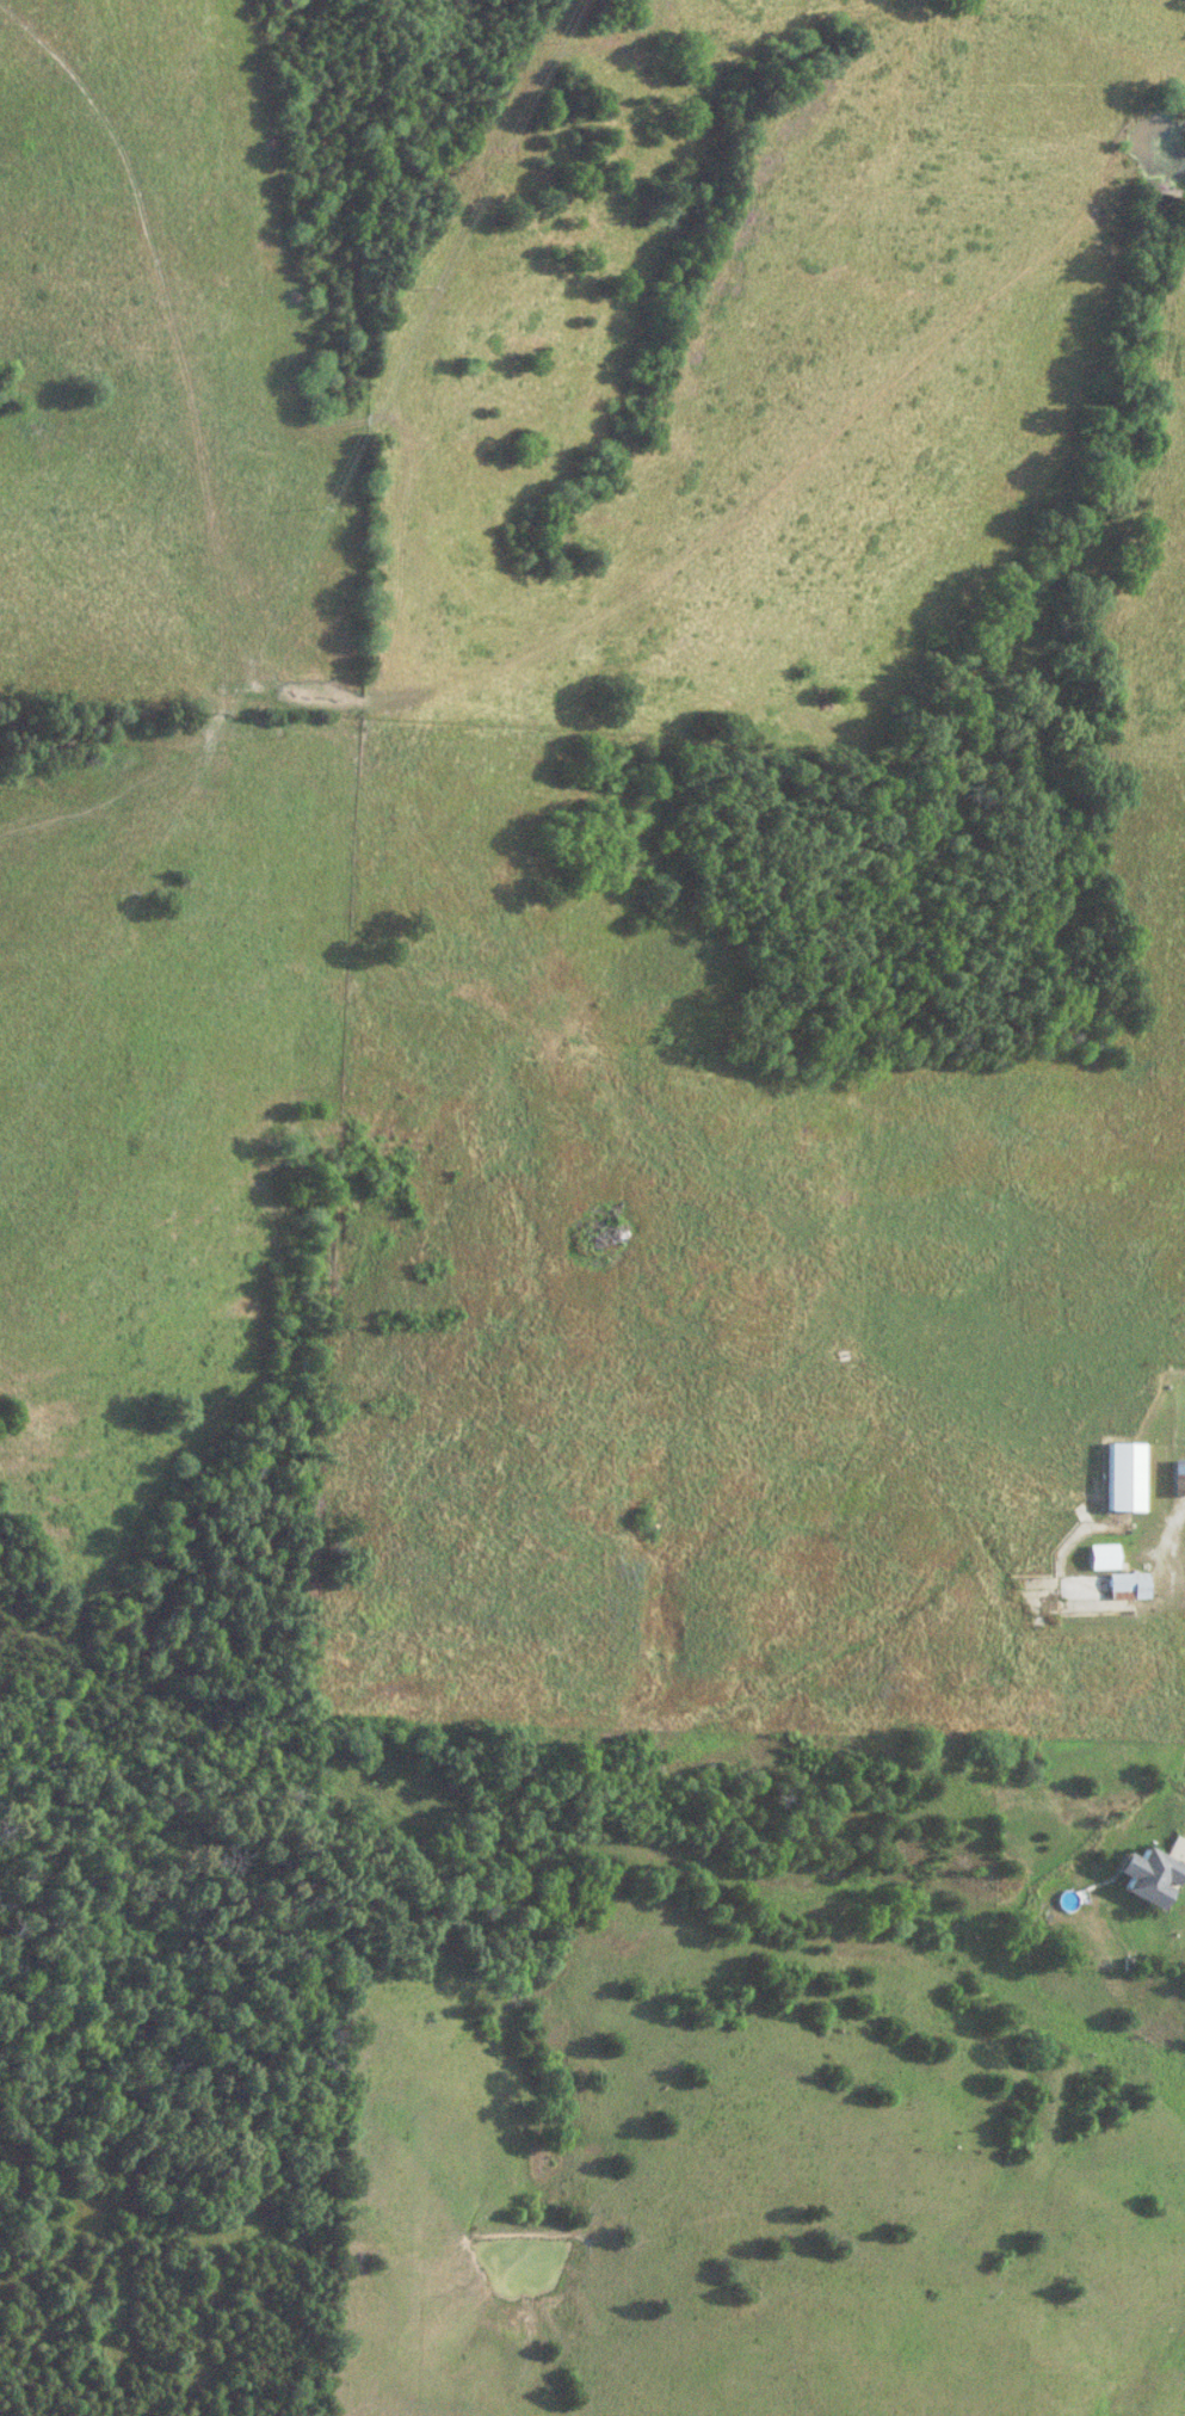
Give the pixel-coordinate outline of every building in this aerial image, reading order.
[(1103,1443),(1102,1511),(1138,1511),(1139,1443),(1103,1443)] [(1148,1492),(1166,1492),(1166,1444),(1148,1444),(1148,1492)] [(1184,1495),(1184,1460),(1168,1459),(1168,1495),(1184,1495)] [(1115,1544),(1085,1544),(1085,1570),(1115,1570),(1115,1544)] [(1144,1573),(1058,1574),(1059,1600),(1144,1598),(1144,1573)] [(1150,1911),(1173,1867),(1134,1848),(1128,1860),(1112,1852),(1103,1872),(1116,1878),(1110,1891),(1150,1911)]
